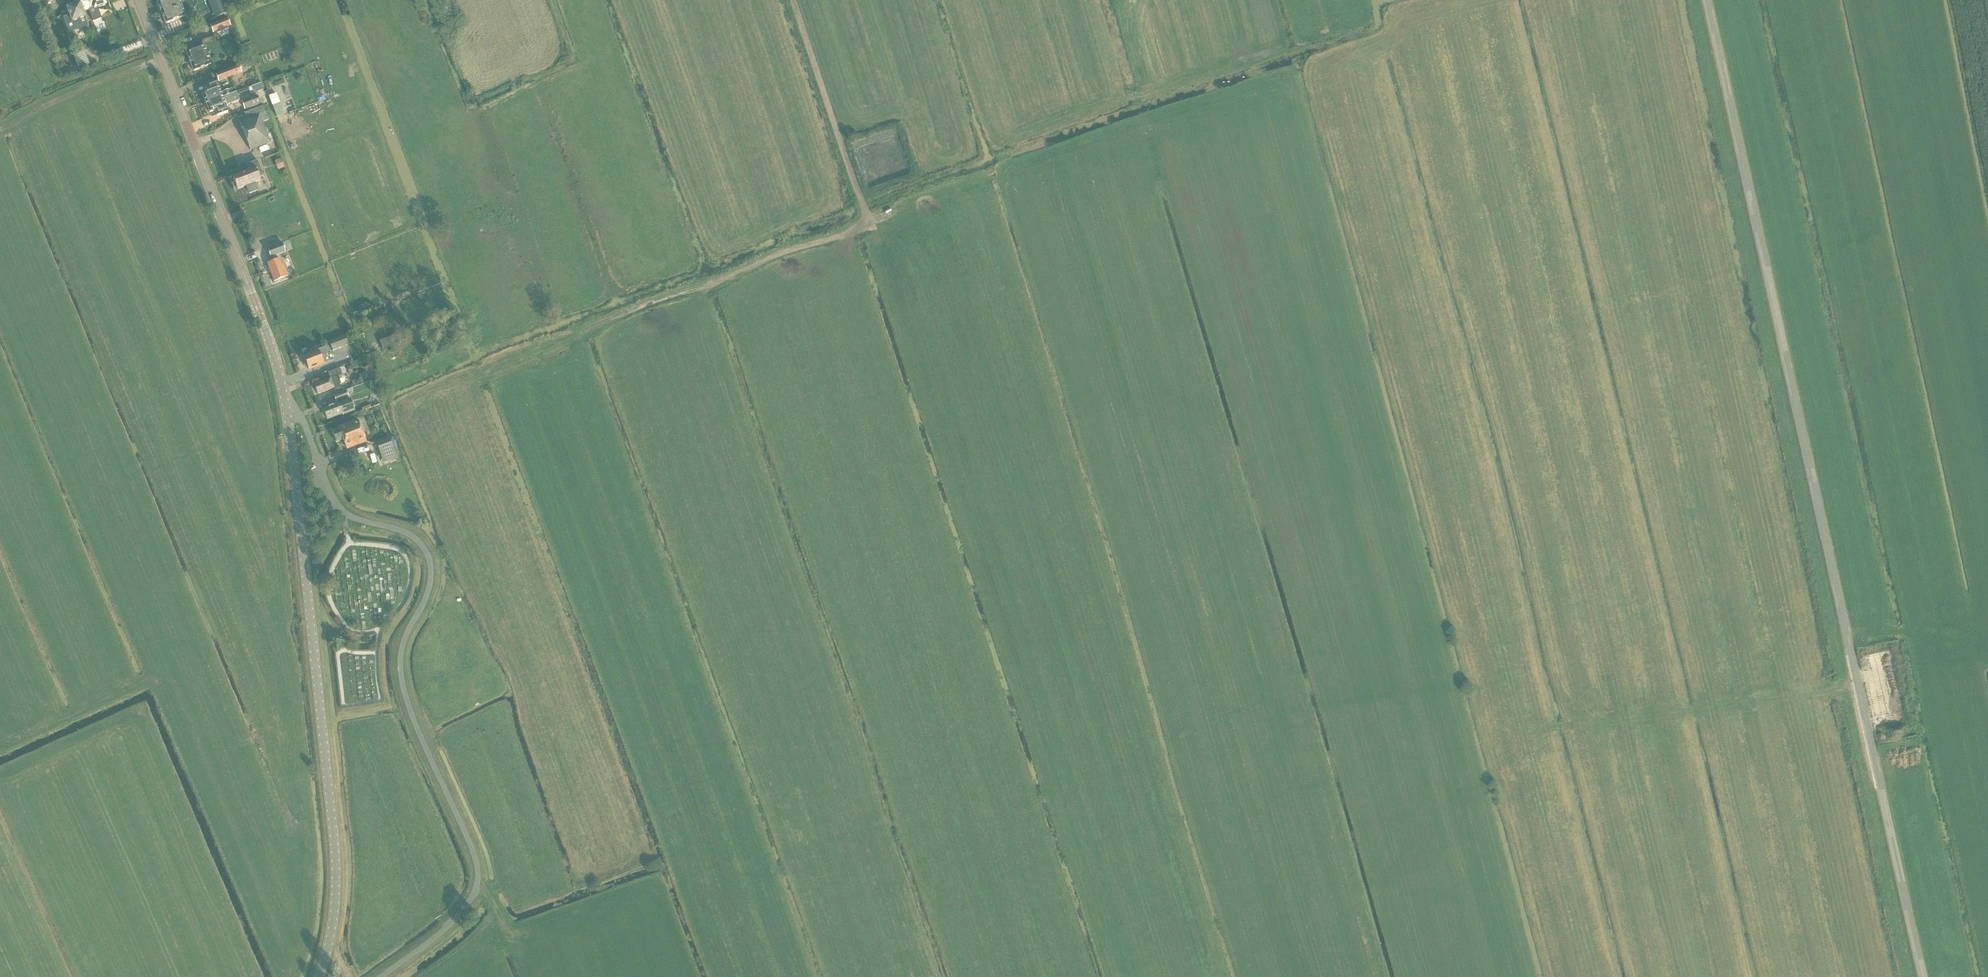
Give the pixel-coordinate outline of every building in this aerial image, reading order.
[(66,24),(69,32),(88,25),(84,13),(90,11),(87,5),(81,7),(79,0),(72,0),(74,5),(66,7),(71,22),(66,24)] [(81,7),(87,5),(90,11),(94,21),(101,18),(98,8),(109,4),(108,0),(79,0),(81,7)] [(161,10),(183,1),(182,0),(163,0),(158,2),(161,10)] [(183,1),(161,10),(166,23),(185,16),(184,13),(193,10),(189,0),(183,3),(183,1)] [(219,0),(206,0),(213,19),(225,14),(219,0)] [(231,26),(228,18),(211,25),(214,33),(231,26)] [(204,44),(186,51),(194,71),(211,64),(204,44)] [(242,72),(239,65),(216,74),(219,81),(242,72)] [(202,92),(206,104),(223,97),(222,97),(232,93),(230,89),(221,92),(216,81),(207,84),(209,90),(202,92)] [(223,97),(206,104),(209,112),(215,109),(217,115),(228,110),(226,105),(239,100),(236,91),(235,92),(232,93),(222,97),(223,97)] [(282,102),(279,93),(270,96),(273,104),(282,102)] [(261,103),(258,95),(242,101),(245,109),(261,103)] [(246,118),(239,121),(250,150),(270,142),(262,121),(268,119),(263,105),(244,112),(246,118)] [(233,176),(238,188),(261,180),(260,177),(263,175),(257,160),(247,164),(249,170),(233,176)] [(267,247),(270,254),(285,248),(283,242),(267,247)] [(282,265),(279,258),(267,263),(274,280),(288,275),(283,265),(282,265)] [(348,344),(344,334),(329,340),(333,350),(348,344)] [(393,346),(390,339),(382,342),(384,349),(393,346)] [(328,352),(326,346),(311,352),(311,353),(303,356),(305,360),(303,361),(306,367),(307,367),(308,369),(323,363),(320,356),(328,352)] [(331,378),(314,384),(318,394),(334,388),(335,390),(342,387),(337,375),(347,372),(344,366),(329,372),(331,378)] [(362,377),(351,381),(353,386),(364,381),(362,377)] [(334,395),(337,403),(349,399),(346,390),(334,395)] [(349,399),(337,403),(323,408),(327,419),(343,413),(344,416),(355,412),(350,399),(349,399)] [(340,429),(333,432),(336,442),(344,439),(347,449),(366,442),(358,421),(339,427),(340,429)] [(397,458),(390,437),(376,441),(384,463),(397,458)] [(338,626),(342,623),(337,616),(333,619),(338,626)]
